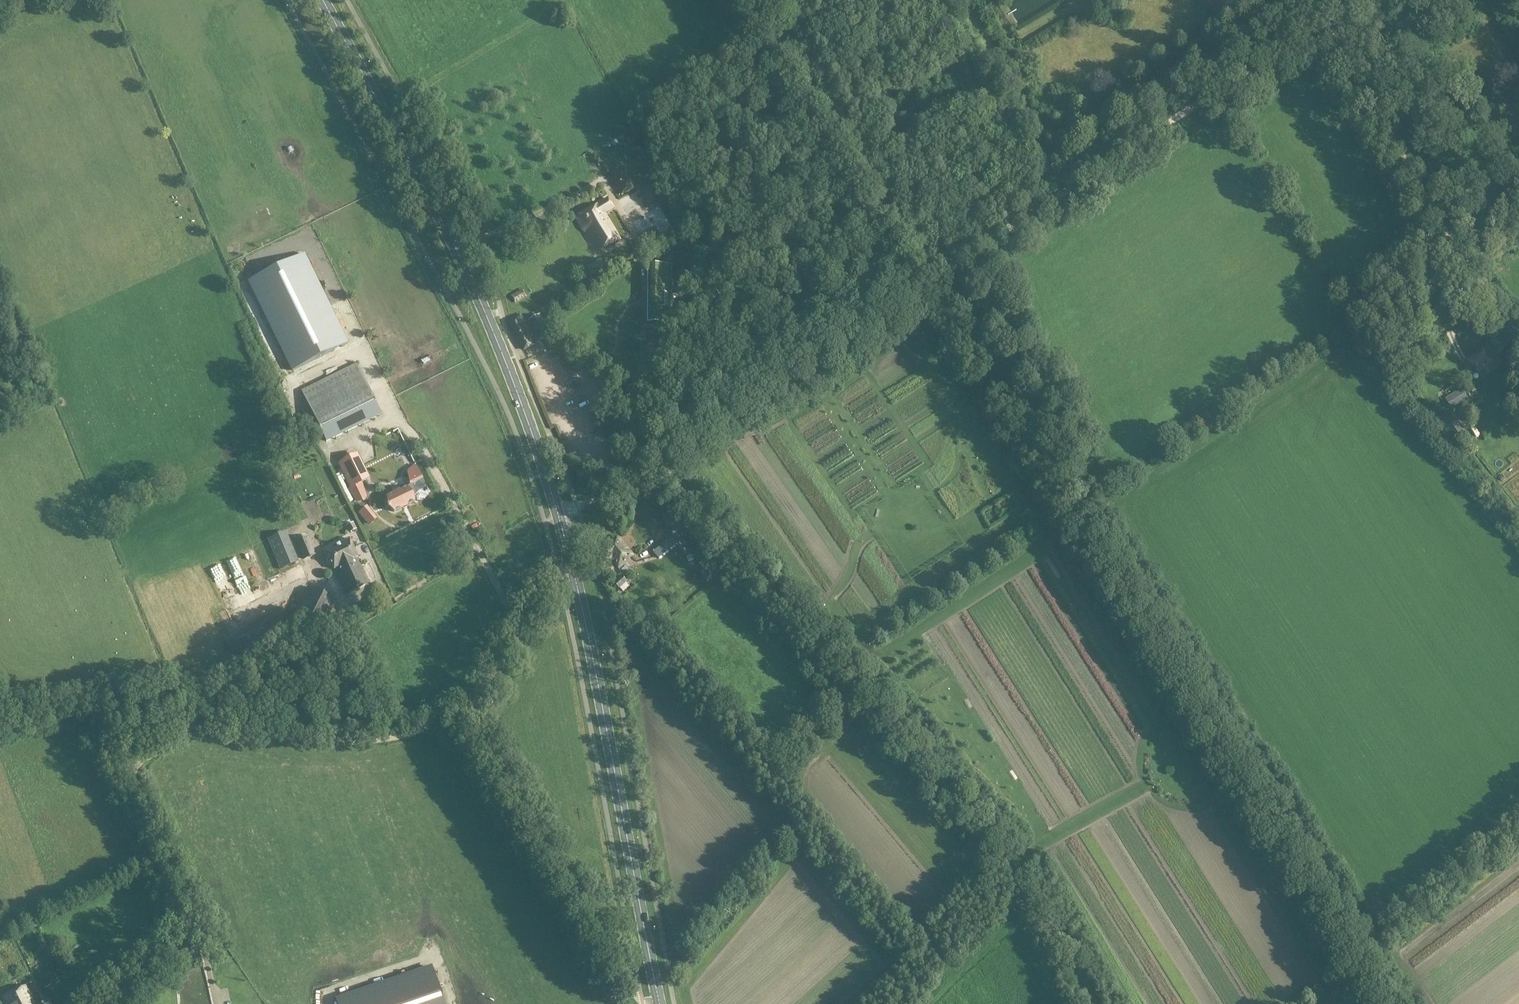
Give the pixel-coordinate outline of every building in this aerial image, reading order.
[(604,213),(613,207),(608,199),(576,218),(578,221),(583,229),(587,234),(598,251),(620,240),(604,213)] [(636,235),(647,232),(644,218),(633,220),(636,235)] [(476,253),(480,260),(484,258),(480,250),(476,253)] [(293,371),(347,345),(345,339),(303,255),(249,281),(293,371)] [(523,292),(512,297),(516,306),(527,301),(523,292)] [(524,350),(536,344),(520,315),(509,321),(524,350)] [(540,339),(549,334),(540,316),(530,321),(540,339)] [(274,346),(267,349),(270,354),(276,351),(274,346)] [(277,374),(285,372),(284,365),(276,366),(277,374)] [(303,393),(326,442),(381,415),(358,366),(358,367),(303,394),(303,393)] [(1468,401),(1461,390),(1448,399),(1454,410),(1468,401)] [(1518,408),(1518,407),(1518,399),(1515,395),(1510,399),(1518,408)] [(1452,413),(1443,419),(1455,437),(1464,432),(1452,413)] [(1474,428),(1470,431),(1478,440),(1481,437),(1474,428)] [(356,455),(339,463),(351,487),(349,490),(356,502),(364,501),(367,498),(362,482),(368,479),(356,455)] [(407,505),(407,506),(415,502),(414,495),(425,484),(417,467),(414,466),(407,472),(410,486),(407,489),(406,488),(387,497),(388,506),(388,507),(389,508),(394,512),(402,509),(401,507),(403,507),(405,506),(407,505)] [(360,513),(369,524),(372,523),(374,520),(377,518),(377,517),(376,518),(368,508),(369,507),(368,507),(365,509),(362,511),(360,513)] [(353,523),(347,526),(350,532),(357,529),(353,523)] [(286,532),(269,540),(283,571),(300,564),(286,532)] [(658,559),(681,540),(675,533),(653,552),(658,559)] [(296,541),(304,559),(316,554),(307,536),(296,541)] [(604,549),(605,551),(601,555),(606,562),(611,558),(618,566),(631,555),(617,538),(604,549)] [(350,539),(326,551),(334,569),(335,569),(347,595),(369,584),(358,558),(358,557),(350,539)] [(270,580),(278,577),(268,542),(261,544),(269,572),(268,572),(270,580)] [(627,581),(621,575),(614,582),(619,588),(627,581)] [(295,616),(318,627),(332,599),(309,588),(295,616)] [(221,594),(225,603),(233,599),(229,590),(221,594)] [(42,935),(36,937),(41,952),(47,950),(42,935)] [(339,1003),(444,1003),(432,968),(337,1000),(339,1003)] [(29,985),(32,991),(37,988),(34,982),(29,985)] [(26,986),(3,997),(7,1003),(33,1003),(31,1000),(33,999),(27,985),(26,986)]
